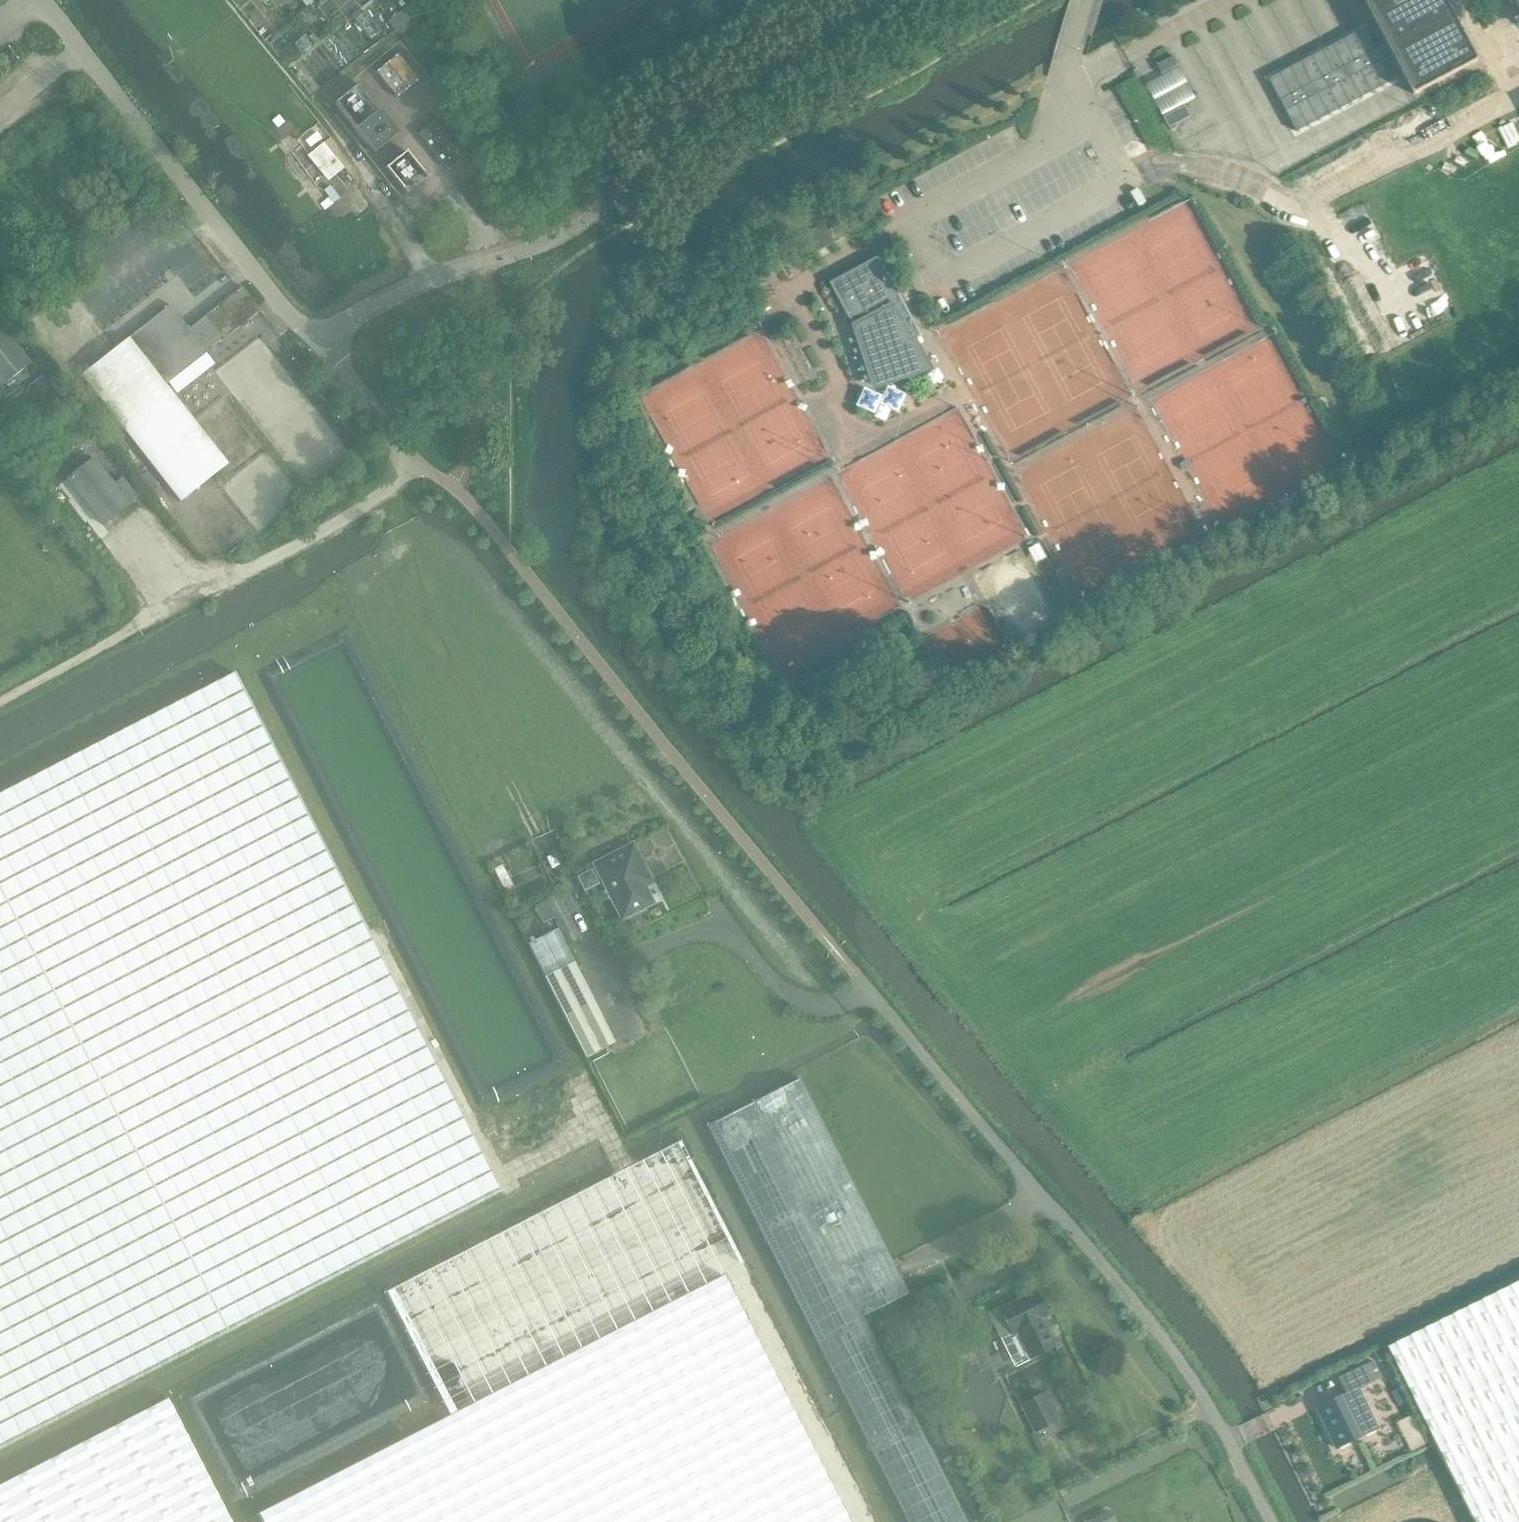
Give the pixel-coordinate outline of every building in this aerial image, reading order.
[(1269,79),(1297,132),(1393,81),(1382,60),(1393,54),(1414,94),(1478,60),(1446,0),(1364,0),(1387,43),(1376,49),(1365,28),(1269,79)] [(418,81),(397,55),(376,73),(397,99),(418,81)] [(1173,55),(1152,66),(1158,76),(1179,65),(1173,55)] [(398,135),(378,111),(357,85),(333,104),(354,130),(374,154),(398,135)] [(1185,106),(1164,117),(1170,128),(1191,117),(1185,106)] [(467,155),(438,119),(418,135),(447,171),(467,155)] [(323,144),(307,157),(328,182),(344,169),(323,144)] [(424,174),(406,152),(385,169),(403,191),(424,174)] [(823,254),(834,248),(832,245),(845,238),(834,218),(824,224),(826,227),(812,235),(823,254)] [(857,327),(876,386),(930,369),(915,341),(923,337),(879,256),(856,268),(831,282),(856,328),(857,327)] [(222,341),(260,310),(242,287),(204,317),(204,318),(188,330),(169,307),(129,341),(83,377),(181,502),(228,465),(167,386),(206,353),(205,351),(221,339),(222,341)] [(746,300),(752,312),(766,304),(760,293),(746,300)] [(11,392),(29,376),(23,369),(31,362),(0,323),(0,388),(5,384),(11,392)] [(94,459),(67,480),(102,526),(129,505),(94,459)] [(133,502),(142,496),(128,476),(119,482),(133,502)] [(0,795),(0,890),(227,1332),(501,1192),(234,674),(0,795)] [(593,865),(622,921),(653,905),(645,888),(652,884),(633,845),(593,865)] [(592,871),(578,878),(585,892),(600,885),(592,871)] [(227,1332),(0,890),(0,1448),(227,1332)] [(568,946),(580,940),(557,896),(535,907),(543,924),(554,918),(568,946)] [(615,1043),(557,929),(528,945),(586,1059),(615,1043)] [(862,1318),(908,1295),(798,1080),(706,1127),(907,1521),(966,1521),(862,1318)] [(258,1514),(262,1521),(849,1521),(723,1276),(258,1514)] [(1388,1347),(1475,1521),(1518,1521),(1518,1282),(1388,1347)] [(1034,1292),(999,1310),(1005,1322),(1012,1335),(1006,1338),(1019,1364),(1029,1359),(1030,1359),(1054,1347),(1043,1325),(1042,1326),(1039,1321),(1047,1317),(1034,1292)] [(1384,1347),(1374,1351),(1379,1361),(1388,1357),(1384,1347)] [(1347,1393),(1317,1408),(1337,1449),(1364,1435),(1378,1428),(1359,1389),(1382,1377),(1374,1361),(1340,1378),(1347,1393)] [(1035,1432),(1056,1421),(1042,1395),(1021,1406),(1035,1432)] [(0,1485),(0,1521),(231,1521),(168,1401),(0,1485)] [(1110,1510),(1087,1521),(1088,1521),(1116,1521),(1110,1510)]
